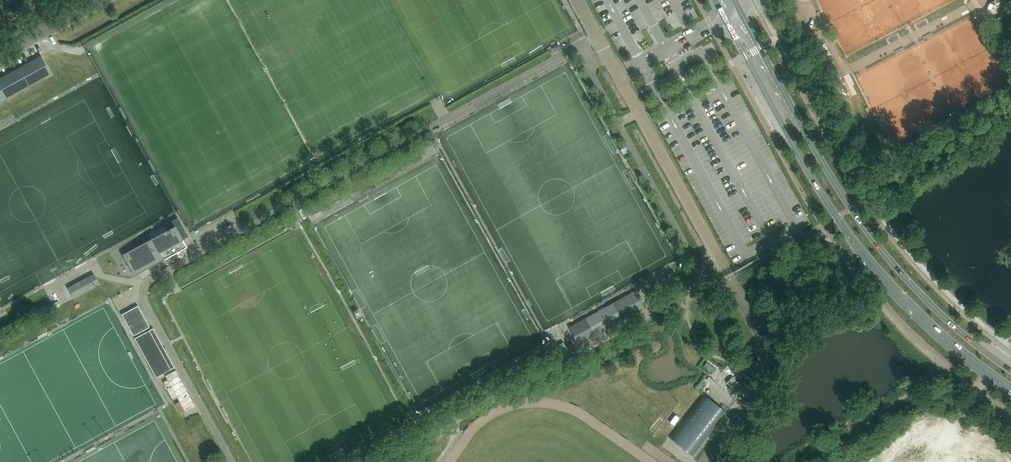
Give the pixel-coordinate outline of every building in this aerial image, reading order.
[(51,73),(41,56),(0,79),(0,102),(51,73)] [(134,275),(187,246),(182,238),(188,235),(181,222),(178,217),(164,224),(167,230),(123,254),(134,275)] [(99,284),(93,273),(68,287),(73,298),(99,284)] [(637,290),(569,327),(579,345),(595,336),(646,307),(641,298),(637,290)] [(133,336),(134,336),(150,327),(138,306),(133,308),(122,314),(133,336)] [(153,328),(135,338),(156,377),(164,372),(168,380),(163,382),(179,410),(183,407),(186,412),(196,407),(176,371),(174,367),(153,328)] [(703,394),(669,438),(693,456),(701,446),(700,444),(706,436),(708,437),(727,413),(703,394)]
